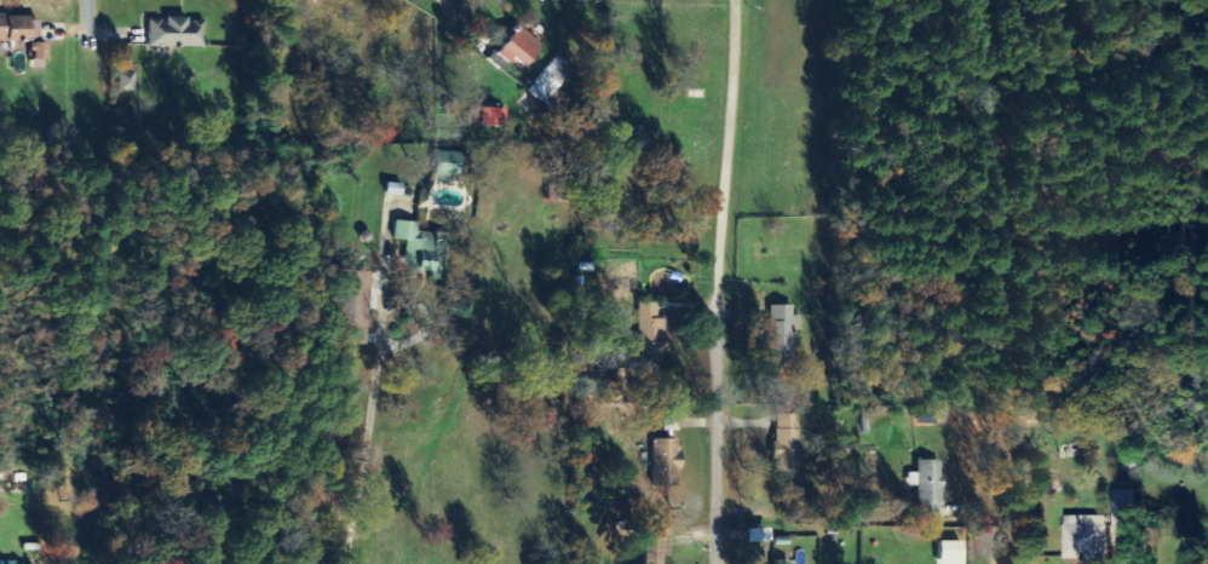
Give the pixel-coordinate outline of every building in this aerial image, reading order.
[(40,41),(40,16),(0,16),(0,51),(1,51),(1,41),(40,41)] [(205,47),(206,19),(150,18),(149,46),(205,47)] [(491,62),(503,71),(513,57),(528,68),(545,44),(518,25),(491,62)] [(47,43),(30,43),(31,69),(48,69),(47,43)] [(558,88),(574,68),(558,55),(530,91),(559,115),(571,99),(558,88)] [(120,91),(136,91),(136,72),(119,72),(120,91)] [(471,126),(506,127),(506,108),(471,107),(471,126)] [(459,182),(460,153),(435,152),(435,182),(459,182)] [(417,233),(418,223),(395,221),(394,241),(405,241),(404,269),(436,271),(437,255),(446,256),(447,234),(417,233)] [(370,272),(343,271),(340,344),(367,345),(370,272)] [(659,304),(640,303),(639,358),(653,358),(653,364),(667,364),(668,319),(658,319),(659,304)] [(771,305),(770,364),(794,364),(794,331),(803,331),(803,316),(795,316),(795,306),(771,305)] [(800,415),(777,414),(776,452),(786,452),(786,472),(800,473),(800,460),(806,460),(806,451),(799,451),(800,415)] [(681,440),(654,440),(653,487),(674,488),(675,470),(680,470),(681,440)] [(943,462),(918,461),(918,473),(908,473),(908,486),(918,486),(918,514),(942,514),(943,462)] [(1133,491),(1114,492),(1115,535),(1134,534),(1133,491)] [(1087,559),(1087,563),(1107,563),(1107,518),(1066,517),(1065,558),(1087,559)] [(657,526),(657,533),(646,533),(646,563),(670,563),(669,525),(657,526)] [(748,543),(770,542),(770,529),(748,530),(748,543)] [(941,541),(940,563),(963,563),(964,542),(941,541)]
